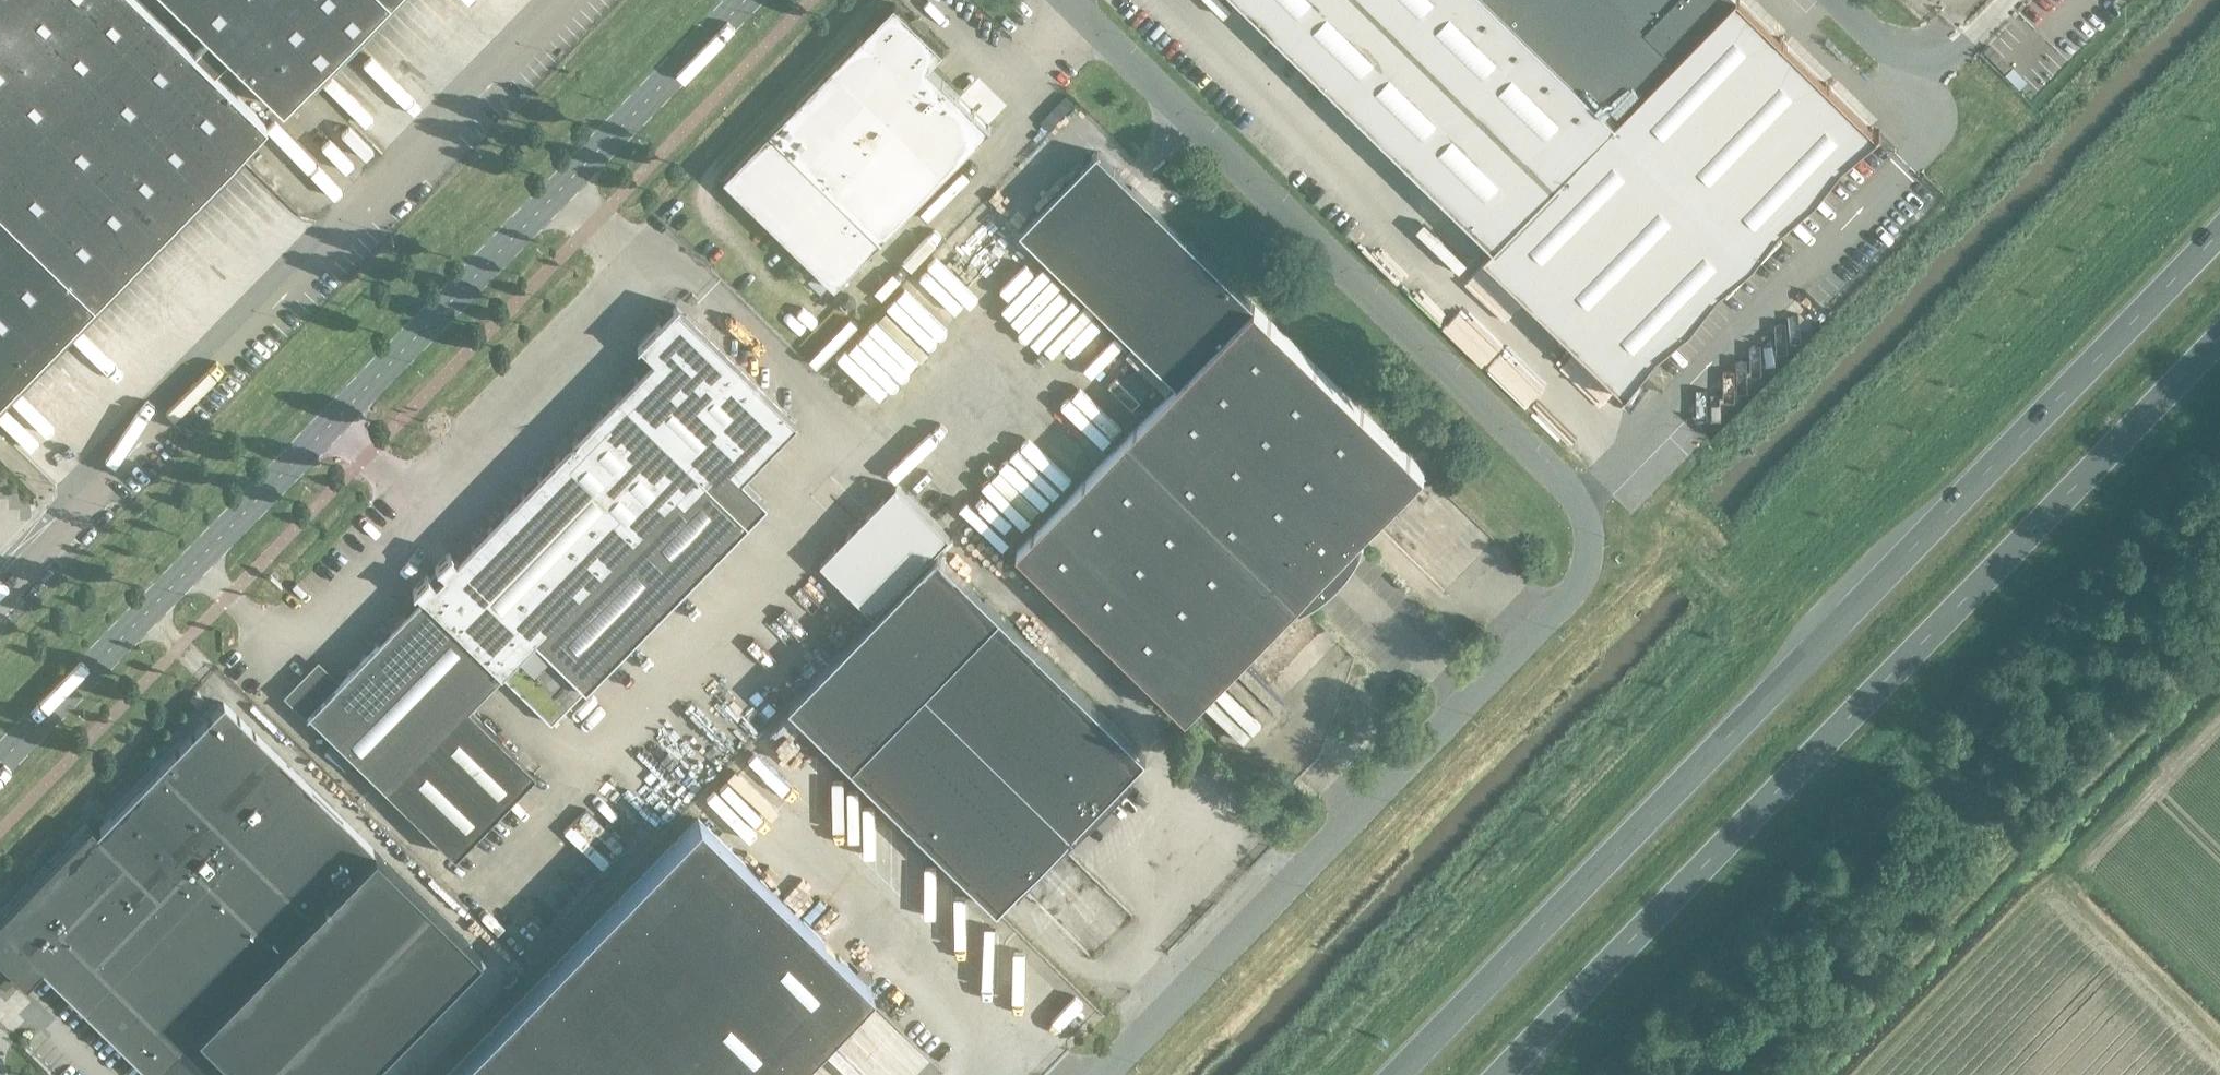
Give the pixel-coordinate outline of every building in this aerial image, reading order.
[(265,123),(214,73),(229,57),(281,107),(386,0),(0,0),(0,394),(265,123)] [(375,34),(376,33),(368,52),(376,47),(382,32),(389,43),(413,53),(411,52),(422,56),(436,47),(444,39),(452,51),(466,58),(488,44),(514,13),(503,8),(505,5),(508,0),(403,0),(375,34)] [(1492,245),(1484,254),(1624,391),(1622,394),(1623,395),(1653,357),(1659,351),(1690,325),(1715,293),(1720,287),(1752,261),(1778,228),(1783,224),(1814,197),(1840,165),(1845,160),(1880,131),(1879,129),(1876,132),(1741,0),(1242,0),(1492,245)] [(944,51),(895,3),(724,177),(835,286),(991,128),(928,66),(944,51)] [(1177,385),(1017,549),(1186,715),(1324,574),(1322,572),(1333,561),(1334,563),(1424,471),(1255,306),(1097,152),(1020,231),(1177,385)] [(964,225),(1006,263),(1021,246),(979,208),(964,225)] [(939,243),(930,251),(970,292),(979,284),(939,243)] [(1029,251),(988,290),(1001,303),(1042,264),(1029,251)] [(1031,333),(1072,372),(1112,332),(1077,298),(1067,309),(1060,303),(1031,333)] [(289,695),(386,790),(454,856),(534,773),(467,707),(500,674),(550,723),(765,502),(740,478),(795,422),(675,306),(637,344),(652,359),(617,395),(455,562),(449,555),(450,554),(449,553),(412,590),(414,591),(421,597),(336,684),(324,673),(310,673),(289,695)] [(80,442),(81,440),(87,439),(81,414),(95,410),(100,396),(97,386),(112,370),(101,360),(74,367),(78,381),(86,384),(75,387),(59,372),(63,386),(80,392),(62,397),(60,399),(49,395),(54,413),(61,416),(55,431),(51,432),(37,447),(58,466),(49,490),(107,428),(108,425),(95,428),(89,445),(80,442)] [(1115,402),(1124,394),(1107,377),(1099,385),(1115,402)] [(774,449),(767,459),(787,473),(794,462),(774,449)] [(820,563),(874,615),(949,537),(896,485),(820,563)] [(998,908),(1016,890),(1019,893),(1029,881),(1040,870),(1047,862),(1055,855),(1063,847),(1070,841),(1087,827),(1094,820),(1106,809),(1120,794),(1127,786),(1134,778),(1129,774),(1146,756),(938,553),(790,705),(998,908)] [(223,703),(96,833),(90,827),(0,919),(0,961),(25,985),(42,969),(151,1074),(153,1074),(196,1031),(241,1074),(359,1074),(479,952),(373,849),(223,703)] [(748,731),(758,723),(742,703),(732,711),(748,731)] [(636,760),(627,770),(670,810),(679,801),(636,760)] [(616,801),(608,809),(628,828),(635,820),(616,801)] [(872,989),(697,819),(447,1074),(787,1074),(872,989)]
